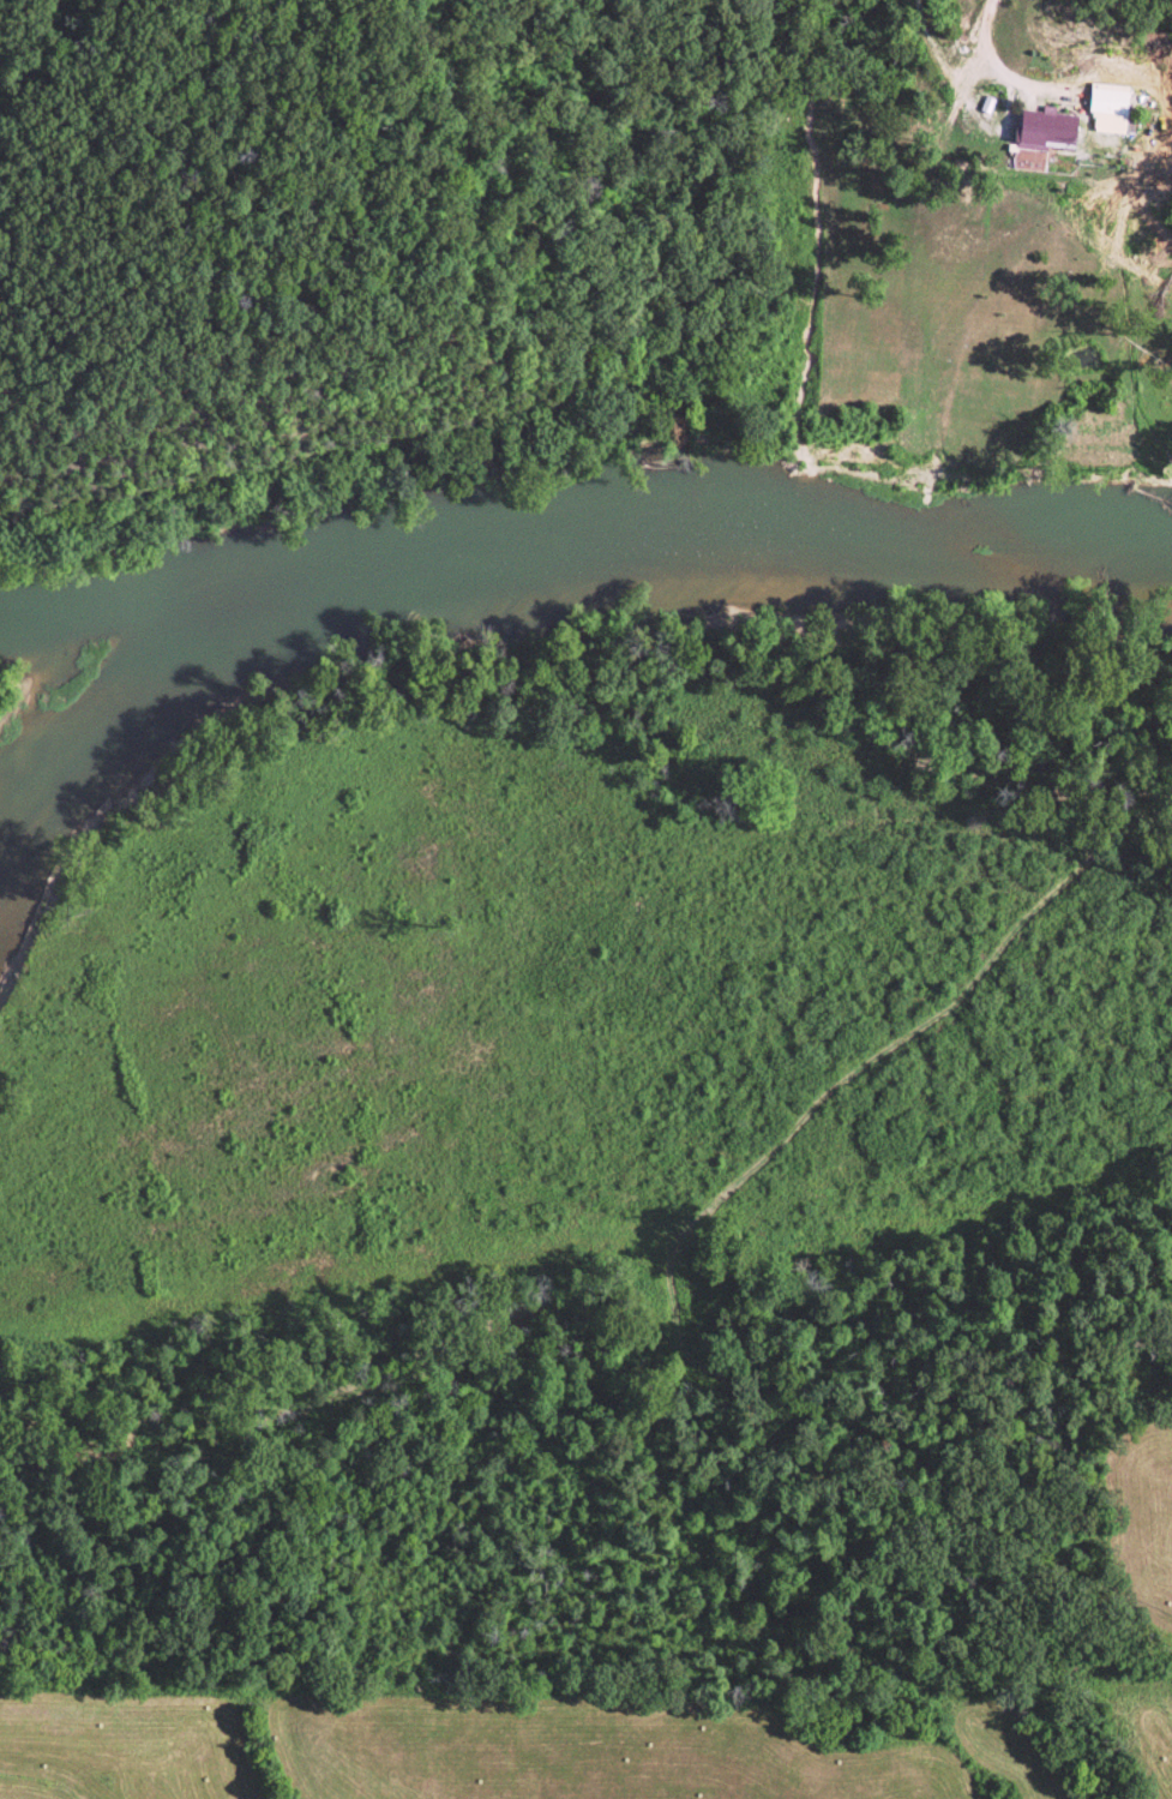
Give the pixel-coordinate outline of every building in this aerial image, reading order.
[(1135,85),(1099,84),(1097,132),(1133,133),(1135,85)] [(1026,142),(1084,145),(1086,115),(1028,111),(1026,142)]
